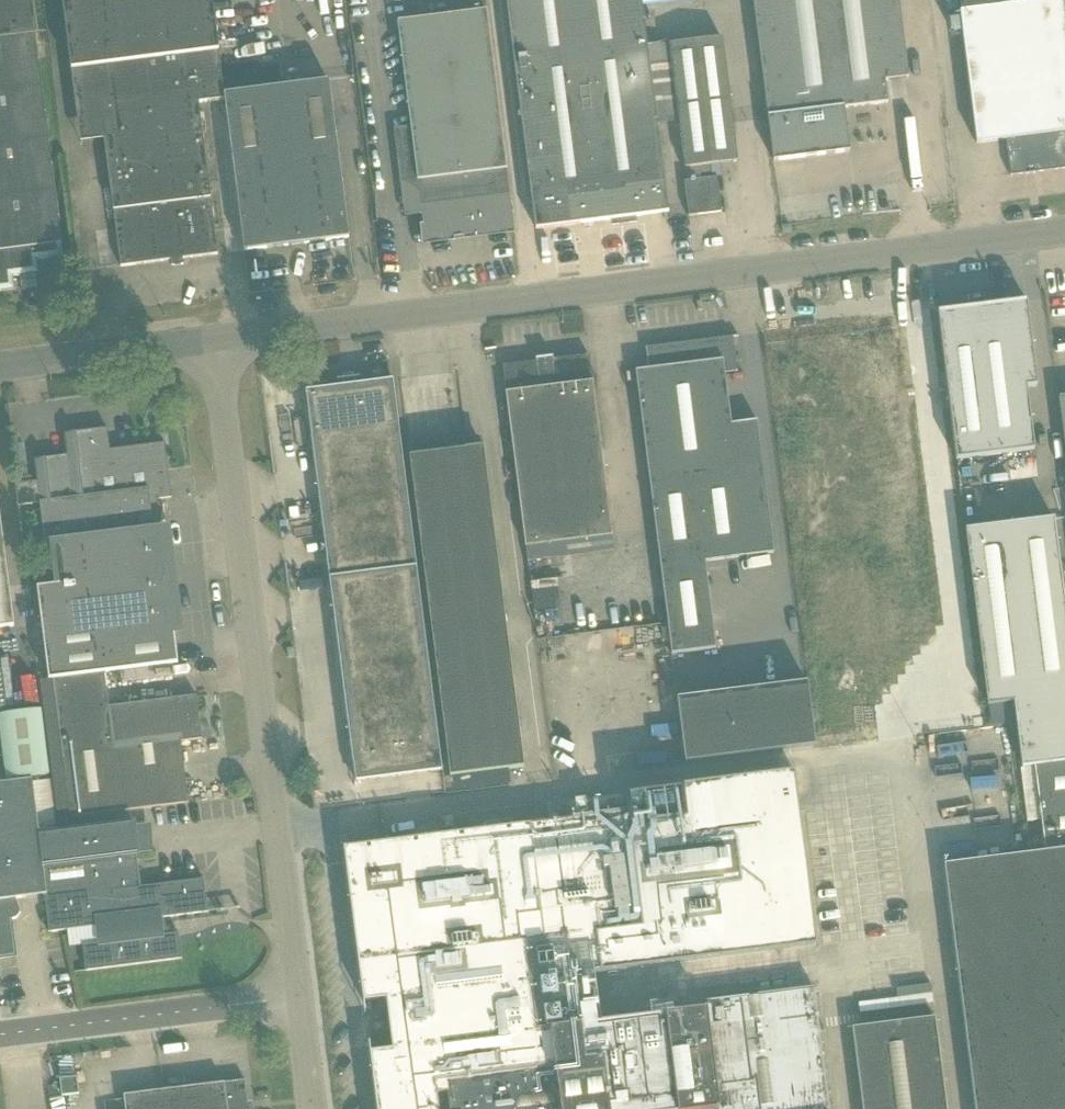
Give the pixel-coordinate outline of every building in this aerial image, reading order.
[(30,0),(0,0),(0,291),(14,289),(13,276),(39,273),(37,260),(63,256),(30,0)] [(215,233),(203,142),(198,103),(224,99),(224,96),(212,0),(62,0),(77,119),(101,116),(120,267),(171,260),(172,266),(183,265),(182,259),(218,255),(215,233)] [(536,230),(668,213),(656,121),(647,49),(640,0),(507,0),(536,230)] [(898,0),(751,0),(773,162),(847,152),(841,109),(888,103),(885,82),(908,79),(906,57),(898,0)] [(1061,0),(957,0),(976,144),(1005,140),(1010,176),(1064,170),(1064,31),(1061,0)] [(397,23),(422,220),(425,242),(514,230),(511,209),(485,11),(397,23)] [(737,162),(734,141),(721,39),(647,49),(656,121),(678,119),(684,169),(685,169),(687,182),(684,182),(688,217),(721,213),(717,178),(713,178),(711,166),(737,162)] [(346,216),(329,82),(224,96),(224,99),(244,251),(348,238),(346,216)] [(1037,387),(1026,301),(1019,310),(946,320),(937,312),(956,461),(1034,451),(1026,388),(1037,387)] [(731,425),(724,374),(737,372),(733,337),(646,348),(648,370),(636,372),(671,654),(717,649),(706,561),(774,553),(757,422),(731,425)] [(612,536),(589,356),(503,366),(506,393),(505,393),(525,547),(612,536)] [(412,479),(450,777),(524,767),(486,469),(483,448),(468,450),(458,371),(399,379),(412,479)] [(416,566),(395,402),(393,380),(306,391),(329,577),(355,782),(377,779),(442,771),(416,566)] [(1056,399),(1064,463),(1064,397),(1056,399)] [(165,522),(163,508),(158,508),(157,500),(171,498),(164,444),(121,449),(122,456),(111,457),(107,429),(64,434),(67,456),(34,460),(37,481),(32,482),(31,476),(21,477),(22,483),(14,484),(17,506),(39,504),(44,546),(50,545),(50,547),(166,532),(166,531),(161,531),(160,523),(165,522)] [(1053,519),(965,530),(987,707),(1013,703),(1021,767),(1034,765),(1046,849),(1064,847),(1064,610),(1053,519)] [(179,630),(166,532),(50,547),(54,586),(38,587),(48,680),(52,680),(52,679),(104,672),(105,673),(178,664),(174,631),(179,630)] [(202,739),(196,696),(109,707),(105,673),(104,672),(52,679),(52,680),(68,819),(188,803),(181,742),(202,739)] [(815,747),(807,683),(677,700),(685,764),(815,747)] [(0,715),(0,743),(5,781),(48,776),(40,711),(0,715)] [(1034,767),(1020,769),(1027,823),(1041,821),(1034,767)] [(343,849),(363,1003),(386,1001),(392,1050),(369,1053),(376,1108),(438,1108),(435,1085),(446,1084),(449,1108),(718,1108),(705,1011),(598,1024),(591,974),(816,945),(794,772),(677,786),(677,788),(680,787),(683,817),(629,824),(628,813),(626,813),(343,849)] [(39,837),(32,780),(0,784),(0,957),(13,954),(6,921),(12,920),(13,920),(15,919),(16,918),(17,917),(18,916),(19,915),(19,913),(19,912),(19,910),(19,909),(15,899),(44,896),(46,895),(39,837)] [(208,911),(204,880),(139,888),(135,854),(137,854),(133,824),(111,827),(59,834),(39,837),(46,895),(44,896),(49,932),(48,932),(48,933),(71,930),(96,927),(98,944),(82,946),(85,972),(182,959),(179,934),(157,936),(155,919),(208,912),(208,911)] [(1046,849),(1046,852),(944,866),(975,1108),(1064,1108),(1064,847),(1046,849)] [(813,988),(704,1002),(705,1011),(718,1108),(829,1108),(825,1077),(813,988)] [(883,1000),(885,1020),(934,1015),(932,995),(883,1000)] [(935,1018),(852,1028),(862,1108),(946,1108),(935,1018)] [(79,1094),(77,1077),(60,1079),(62,1096),(79,1094)] [(245,1080),(123,1096),(125,1108),(249,1108),(245,1080)]
